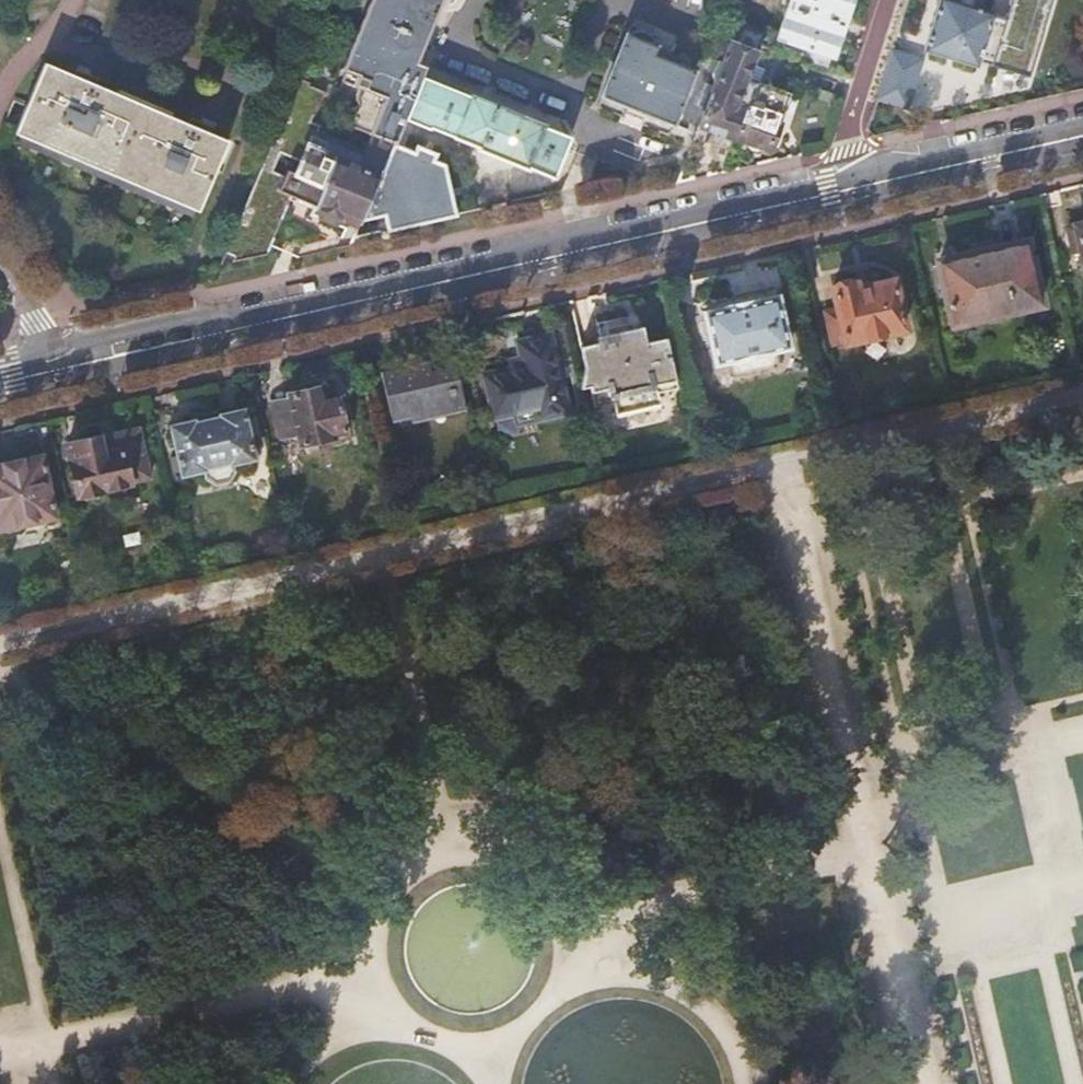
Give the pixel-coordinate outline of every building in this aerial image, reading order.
[(333,157),(320,187),(321,188),(314,205),(317,207),(316,210),(317,216),(332,223),(340,219),(341,217),(358,224),(360,220),(420,78),(408,73),(438,0),(371,0),(342,70),(352,74),(346,89),(357,93),(353,104),(356,111),(348,115),(342,129),(389,149),(387,154),(366,145),(358,162),(335,152),(333,157)] [(707,11),(733,22),(742,0),(711,0),(707,11)] [(777,40),(801,50),(796,64),(806,61),(812,63),(813,67),(825,72),(830,59),(849,0),(790,0),(787,7),(777,40)] [(925,52),(978,68),(979,65),(986,66),(989,55),(1009,61),(1021,24),(994,16),(995,15),(945,0),(940,0),(925,52)] [(739,24),(731,44),(732,44),(724,64),(719,62),(714,74),(718,81),(695,140),(702,143),(708,131),(734,141),(759,83),(745,78),(764,34),(739,24)] [(625,38),(601,98),(672,126),(692,74),(651,58),(654,49),(652,48),(656,38),(631,28),(627,38),(625,38)] [(892,45),(875,100),(900,107),(917,53),(892,45)] [(15,130),(43,142),(61,150),(120,175),(135,182),(197,209),(227,140),(161,110),(143,102),(85,77),(73,72),(46,60),(15,130)] [(420,78),(360,220),(381,215),(385,232),(453,217),(442,166),(402,150),(412,124),(428,131),(428,129),(475,148),(475,150),(526,171),(527,169),(552,179),(569,138),(544,128),(545,126),(494,105),(493,108),(420,78)] [(790,95),(786,93),(759,83),(734,141),(769,153),(790,95)] [(291,195),(314,205),(321,188),(320,187),(333,157),(335,152),(311,141),(316,131),(306,126),(307,124),(309,125),(319,101),(303,94),(304,91),(296,88),(234,229),(233,229),(224,251),(233,255),(230,261),(265,253),(291,195)] [(1068,229),(1073,252),(1081,250),(1082,261),(1082,225),(1068,229)] [(1027,242),(939,262),(953,324),(980,318),(989,323),(1006,320),(1010,311),(1041,304),(1027,242)] [(904,330),(893,282),(856,291),(854,282),(833,287),(838,310),(826,313),(833,344),(845,341),(846,343),(904,330)] [(714,311),(703,313),(715,367),(792,348),(780,295),(776,295),(775,289),(712,304),(714,311)] [(528,331),(530,340),(553,336),(551,326),(528,331)] [(643,332),(601,342),(602,345),(582,350),(587,371),(584,389),(591,387),(595,406),(615,401),(618,413),(660,403),(657,392),(678,387),(667,341),(647,345),(643,332)] [(520,343),(523,355),(525,367),(510,370),(485,375),(495,420),(512,416),(535,411),(537,422),(570,415),(553,336),(530,340),(520,343)] [(525,367),(523,355),(507,358),(510,370),(525,367)] [(381,375),(390,418),(409,414),(410,420),(445,412),(445,417),(464,414),(454,369),(429,375),(428,365),(381,375)] [(289,402),(271,406),(279,441),(297,437),(299,448),(346,437),(336,394),(326,397),(324,388),(287,396),(289,402)] [(169,427),(177,459),(180,472),(181,477),(202,473),(204,481),(215,487),(229,484),(235,475),(233,465),(254,460),(253,453),(250,442),(243,410),(221,415),(219,409),(211,411),(213,420),(200,423),(198,414),(192,416),(193,421),(169,427)] [(514,427),(537,422),(535,411),(512,416),(514,427)] [(139,428),(67,445),(80,497),(84,496),(89,499),(99,497),(101,492),(132,485),(132,482),(150,477),(139,428)] [(258,440),(250,442),(253,453),(261,451),(258,440)] [(0,466),(0,531),(1,531),(8,536),(20,533),(25,525),(55,518),(41,457),(0,466)] [(180,472),(177,459),(168,460),(171,474),(180,472)] [(67,540),(58,542),(61,558),(70,556),(67,540)]
